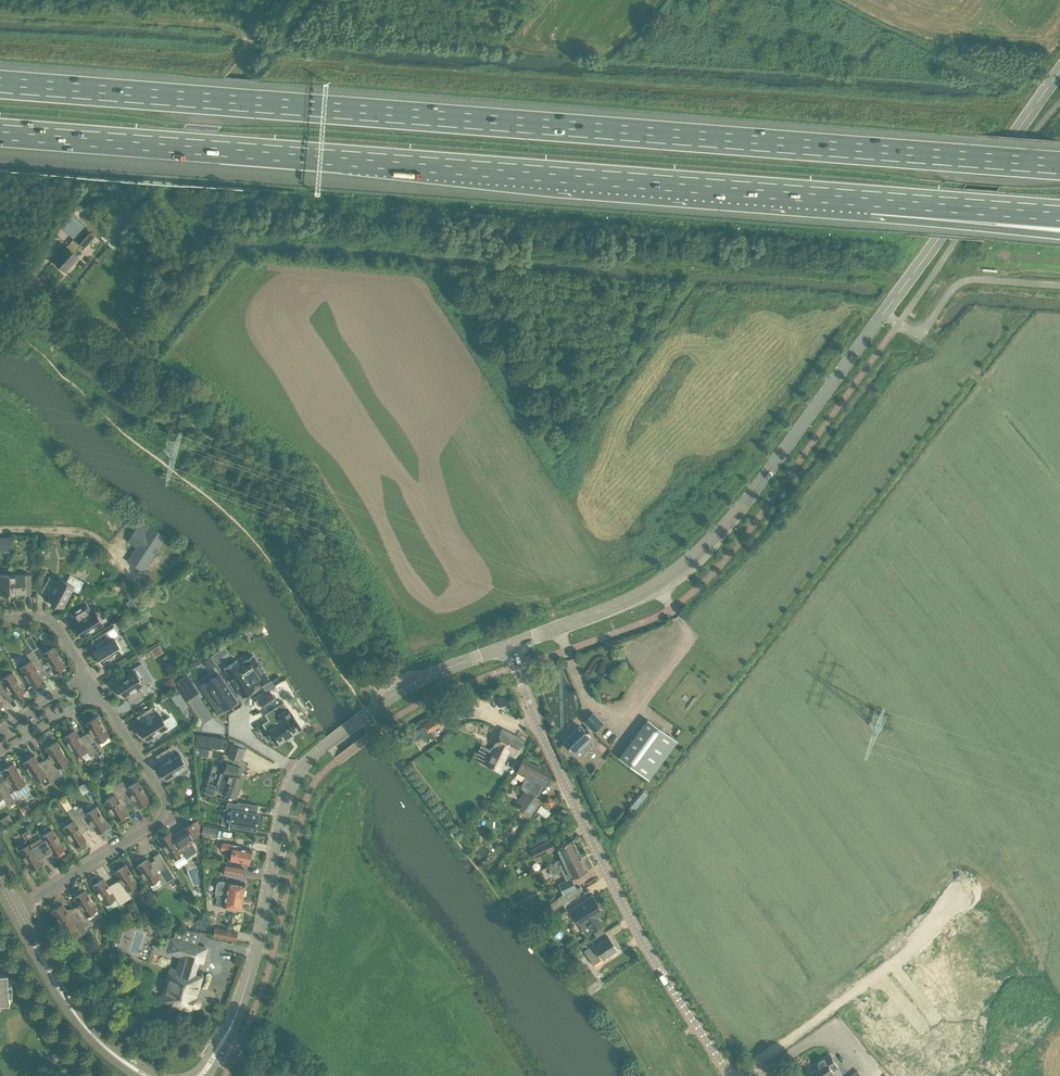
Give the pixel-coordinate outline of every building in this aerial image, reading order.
[(84,247),(94,236),(85,227),(67,247),(66,246),(52,261),(64,272),(78,257),(74,253),(82,245),(84,247)] [(139,522),(136,528),(127,541),(137,547),(127,561),(142,571),(166,534),(152,525),(148,529),(139,522)] [(12,538),(2,538),(2,551),(12,551),(12,538)] [(0,598),(1,599),(2,599),(3,599),(8,599),(9,599),(9,595),(12,595),(11,576),(11,575),(0,575),(0,598)] [(15,599),(20,599),(21,599),(22,598),(23,598),(24,597),(24,596),(24,595),(24,594),(31,594),(30,575),(11,576),(12,595),(15,594),(15,599)] [(47,600),(62,608),(72,589),(78,593),(84,582),(70,575),(67,582),(59,578),(57,582),(49,577),(41,592),(49,597),(47,600)] [(73,624),(82,638),(103,624),(94,611),(91,613),(85,604),(71,613),(76,622),(73,624)] [(110,640),(105,632),(91,641),(96,649),(93,651),(102,665),(122,652),(114,638),(110,640)] [(54,673),(65,666),(69,664),(55,643),(45,651),(40,644),(39,645),(35,639),(28,643),(31,647),(32,650),(44,668),(49,665),(54,673)] [(38,672),(44,668),(41,663),(32,650),(31,647),(26,650),(28,653),(26,654),(30,660),(19,667),(32,687),(43,680),(38,672)] [(217,653),(211,657),(216,664),(221,660),(217,653)] [(621,658),(616,653),(611,658),(616,663),(621,658)] [(237,660),(223,668),(224,669),(242,696),(242,697),(255,688),(254,688),(254,687),(259,683),(259,684),(269,678),(268,678),(253,656),(254,655),(253,655),(244,661),(245,662),(239,665),(236,661),(237,660)] [(211,656),(204,660),(209,668),(216,664),(211,657),(211,656)] [(113,684),(122,698),(126,696),(131,704),(145,695),(140,687),(152,680),(142,663),(129,671),(131,673),(113,684)] [(3,694),(9,690),(13,698),(24,691),(12,672),(2,678),(0,675),(0,689),(3,694)] [(186,673),(175,680),(178,685),(176,686),(186,701),(199,692),(186,673)] [(168,680),(167,686),(169,689),(177,685),(172,678),(168,680)] [(214,693),(208,697),(219,713),(237,701),(221,678),(209,686),(214,693)] [(270,680),(264,685),(267,689),(273,685),(270,680)] [(269,690),(256,698),(261,706),(274,697),(269,690)] [(180,692),(172,697),(178,706),(185,701),(180,692)] [(269,720),(263,724),(277,744),(301,728),(284,702),(266,714),(269,720)] [(138,727),(147,741),(165,730),(165,732),(175,725),(170,716),(163,720),(159,714),(156,716),(151,708),(136,717),(141,725),(138,727)] [(443,709),(436,713),(441,721),(448,716),(443,709)] [(603,722),(603,721),(593,712),(583,722),(592,732),(603,722)] [(420,728),(412,733),(416,740),(423,736),(426,742),(434,737),(430,731),(439,725),(433,714),(417,724),(420,728)] [(90,731),(85,734),(98,755),(104,752),(98,742),(109,736),(96,716),(86,723),(90,731)] [(620,757),(647,777),(648,778),(676,740),(675,739),(648,719),(620,757)] [(584,754),(591,747),(587,742),(591,738),(584,731),(579,726),(563,742),(568,748),(568,747),(575,754),(579,750),(584,754)] [(502,729),(484,764),(500,772),(508,755),(514,758),(524,739),(502,729)] [(98,755),(85,734),(79,737),(74,730),(63,737),(76,756),(86,750),(90,756),(96,753),(98,755)] [(195,740),(213,742),(213,747),(222,748),(223,736),(196,732),(195,740)] [(50,756),(45,759),(56,778),(62,774),(58,767),(68,761),(56,741),(45,749),(50,756)] [(240,761),(244,748),(232,744),(228,756),(240,761)] [(158,765),(167,779),(178,772),(181,776),(190,770),(179,752),(176,754),(171,746),(156,755),(161,763),(158,765)] [(56,778),(45,759),(39,763),(34,755),(23,762),(35,782),(46,775),(50,782),(56,778)] [(525,777),(520,788),(525,790),(523,795),(518,800),(526,806),(523,811),(529,816),(539,802),(538,801),(534,798),(537,794),(538,794),(543,786),(550,773),(523,759),(516,772),(525,777)] [(2,781),(13,800),(28,790),(24,783),(25,783),(13,763),(2,770),(5,774),(0,778),(2,781)] [(238,767),(227,763),(218,790),(223,792),(236,797),(243,778),(235,775),(238,767)] [(114,782),(128,803),(133,799),(138,807),(149,800),(137,780),(126,787),(122,780),(116,784),(114,782)] [(2,781),(0,783),(0,798),(3,797),(8,806),(14,802),(13,800),(2,781)] [(128,803),(114,782),(109,785),(114,794),(104,801),(116,821),(127,814),(122,806),(128,803)] [(208,782),(205,791),(214,794),(217,785),(208,782)] [(643,789),(629,805),(634,809),(647,793),(643,789)] [(555,800),(548,795),(543,802),(550,806),(555,800)] [(31,810),(27,804),(21,808),(24,814),(31,810)] [(73,807),(73,808),(87,829),(92,826),(97,833),(107,826),(95,807),(85,813),(81,806),(79,808),(75,810),(73,807)] [(87,829),(73,808),(67,811),(73,820),(62,827),(75,846),(86,839),(81,832),(87,829)] [(258,814),(242,811),(232,809),(229,824),(255,829),(258,814)] [(185,857),(196,850),(189,838),(199,832),(192,821),(182,828),(182,829),(172,836),(169,831),(158,838),(171,858),(171,857),(174,863),(184,856),(185,857)] [(201,835),(216,838),(218,829),(203,826),(201,835)] [(32,833),(31,833),(43,851),(48,848),(53,855),(64,848),(52,830),(42,836),(38,829),(32,833)] [(27,840),(17,847),(31,869),(42,862),(37,855),(43,851),(31,833),(32,833),(30,830),(29,831),(23,834),(27,840)] [(573,853),(578,851),(572,839),(556,847),(561,858),(547,865),(548,867),(570,856),(571,859),(575,858),(573,853)] [(550,840),(530,850),(534,859),(554,849),(550,840)] [(232,851),(230,859),(249,862),(251,849),(240,847),(240,845),(222,842),(221,849),(232,851)] [(558,883),(563,894),(568,900),(582,891),(580,887),(576,888),(571,878),(587,870),(578,851),(573,853),(575,858),(571,859),(570,856),(548,867),(552,875),(562,870),(566,880),(558,883)] [(146,857),(135,864),(148,884),(158,877),(163,884),(174,876),(160,855),(154,859),(156,862),(151,865),(146,857)] [(224,873),(241,876),(243,866),(226,862),(224,873)] [(137,883),(136,881),(125,863),(114,870),(119,878),(113,882),(124,900),(131,896),(126,889),(137,883)] [(103,877),(98,881),(92,884),(104,904),(114,897),(118,904),(124,900),(113,882),(107,885),(103,877)] [(217,884),(215,892),(226,893),(243,896),(245,884),(228,881),(228,882),(222,881),(220,881),(218,882),(217,884)] [(88,923),(90,922),(86,915),(96,909),(84,889),(73,896),(78,904),(73,907),(87,929),(91,927),(88,923)] [(218,894),(217,904),(224,905),(224,906),(241,909),(243,896),(226,893),(226,896),(218,894)] [(603,913),(592,896),(571,909),(582,926),(587,923),(592,931),(593,930),(600,926),(602,924),(597,917),(603,913)] [(558,898),(547,907),(552,913),(563,905),(558,898)] [(55,917),(54,917),(54,918),(54,919),(54,920),(54,921),(54,922),(55,923),(55,924),(56,925),(57,925),(58,926),(59,926),(60,926),(61,926),(67,935),(68,936),(69,937),(71,937),(72,937),(73,937),(74,937),(75,937),(76,936),(87,929),(73,907),(67,911),(62,903),(51,910),(55,917)] [(552,913),(550,915),(555,922),(568,912),(563,905),(552,913)] [(125,914),(129,921),(136,916),(132,910),(125,914)] [(203,916),(195,921),(200,930),(208,925),(203,916)] [(604,932),(600,926),(593,930),(597,937),(604,932)] [(239,931),(217,927),(216,936),(238,939),(239,931)] [(120,943),(123,931),(117,929),(114,941),(120,943)] [(608,935),(593,945),(591,941),(585,945),(587,948),(583,950),(593,965),(602,959),(617,949),(608,935)] [(197,998),(194,997),(200,977),(192,975),(197,959),(201,960),(204,948),(168,937),(164,949),(181,954),(176,970),(170,968),(161,999),(169,1002),(169,1003),(173,1004),(175,1003),(191,1008),(191,1005),(195,1006),(197,1005),(199,1001),(197,998)] [(585,945),(591,941),(588,938),(579,944),(582,947),(585,945)] [(925,979),(920,984),(937,1003),(951,991),(936,974),(940,971),(932,963),(920,973),(925,979)] [(9,1002),(7,988),(7,972),(0,973),(0,1003),(9,1002)] [(956,1011),(936,1028),(944,1038),(964,1020),(956,1011)] [(61,1049),(54,1053),(58,1060),(65,1055),(61,1049)] [(835,1062),(836,1062),(832,1054),(814,1065),(816,1068),(810,1072),(812,1075),(828,1075),(835,1072),(834,1070),(839,1067),(835,1062)]
